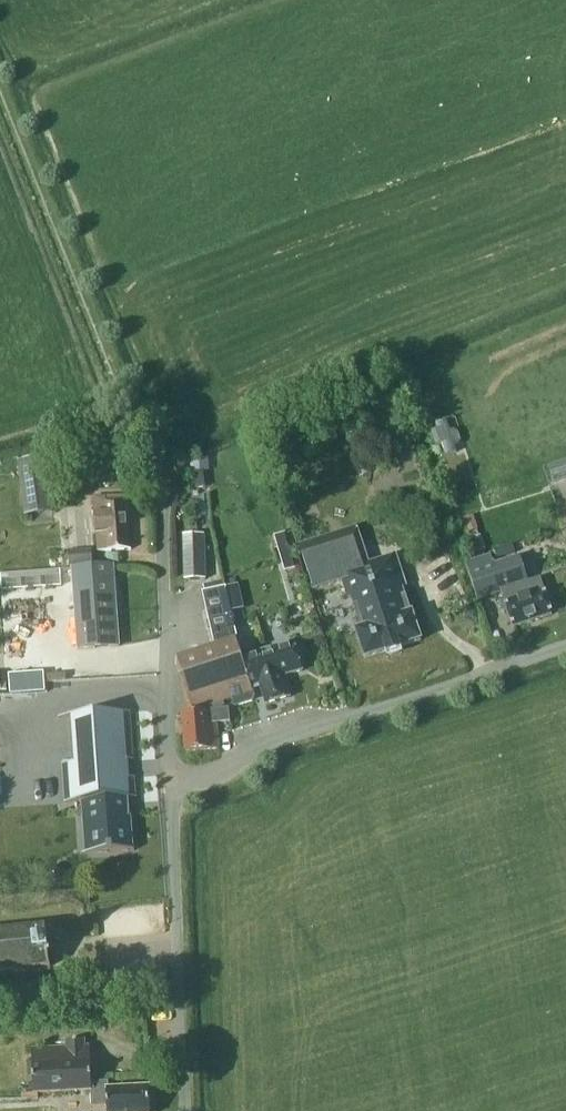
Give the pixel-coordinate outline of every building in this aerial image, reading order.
[(451,431),(447,420),(435,423),(445,457),(457,453),(455,447),(459,445),(461,443),(457,432),(455,430),(451,431)] [(553,460),(556,477),(565,475),(565,458),(553,460)] [(53,512),(46,459),(17,462),(24,516),(53,512)] [(131,550),(127,496),(93,497),(97,551),(131,550)] [(478,529),(474,515),(464,518),(469,532),(478,529)] [(296,569),(285,533),(274,537),(285,573),(296,569)] [(206,579),(205,534),(183,535),(184,580),(206,579)] [(487,548),(482,535),(471,539),(476,552),(487,548)] [(364,572),(353,537),(301,555),(313,591),(342,581),(348,599),(352,598),(362,629),(356,631),(365,659),(387,651),(388,653),(399,650),(398,648),(421,640),(411,613),(409,614),(399,582),(403,581),(397,562),(364,572)] [(92,565),(91,549),(69,551),(70,566),(92,565)] [(494,566),(491,556),(465,564),(477,600),(502,592),(513,627),(551,614),(540,579),(528,583),(519,558),(494,566)] [(118,646),(113,565),(72,568),(78,649),(118,646)] [(0,573),(0,574),(1,590),(61,586),(60,569),(0,573)] [(195,711),(231,699),(233,708),(252,702),(254,697),(251,688),(259,685),(265,705),(290,697),(283,676),(302,670),(293,641),(241,658),(235,640),(178,658),(195,711)] [(8,675),(9,693),(22,692),(21,674),(8,675)] [(230,722),(229,709),(182,713),(185,752),(218,749),(216,724),(230,722)] [(94,828),(95,852),(134,851),(133,817),(131,817),(131,799),(139,799),(138,778),(132,778),(132,761),(138,761),(137,713),(80,714),(82,761),(69,761),(70,801),(98,800),(98,827),(94,828)] [(13,730),(13,718),(0,718),(0,730),(13,730)] [(46,927),(0,932),(0,972),(50,967),(46,927)] [(98,974),(75,976),(76,987),(99,985),(98,974)] [(92,1095),(91,1083),(90,1047),(84,1047),(84,1040),(67,1041),(67,1048),(31,1050),(33,1094),(91,1091),(92,1095)] [(92,1095),(92,1107),(108,1107),(108,1110),(150,1110),(149,1088),(108,1090),(108,1082),(91,1083),(92,1095)]
